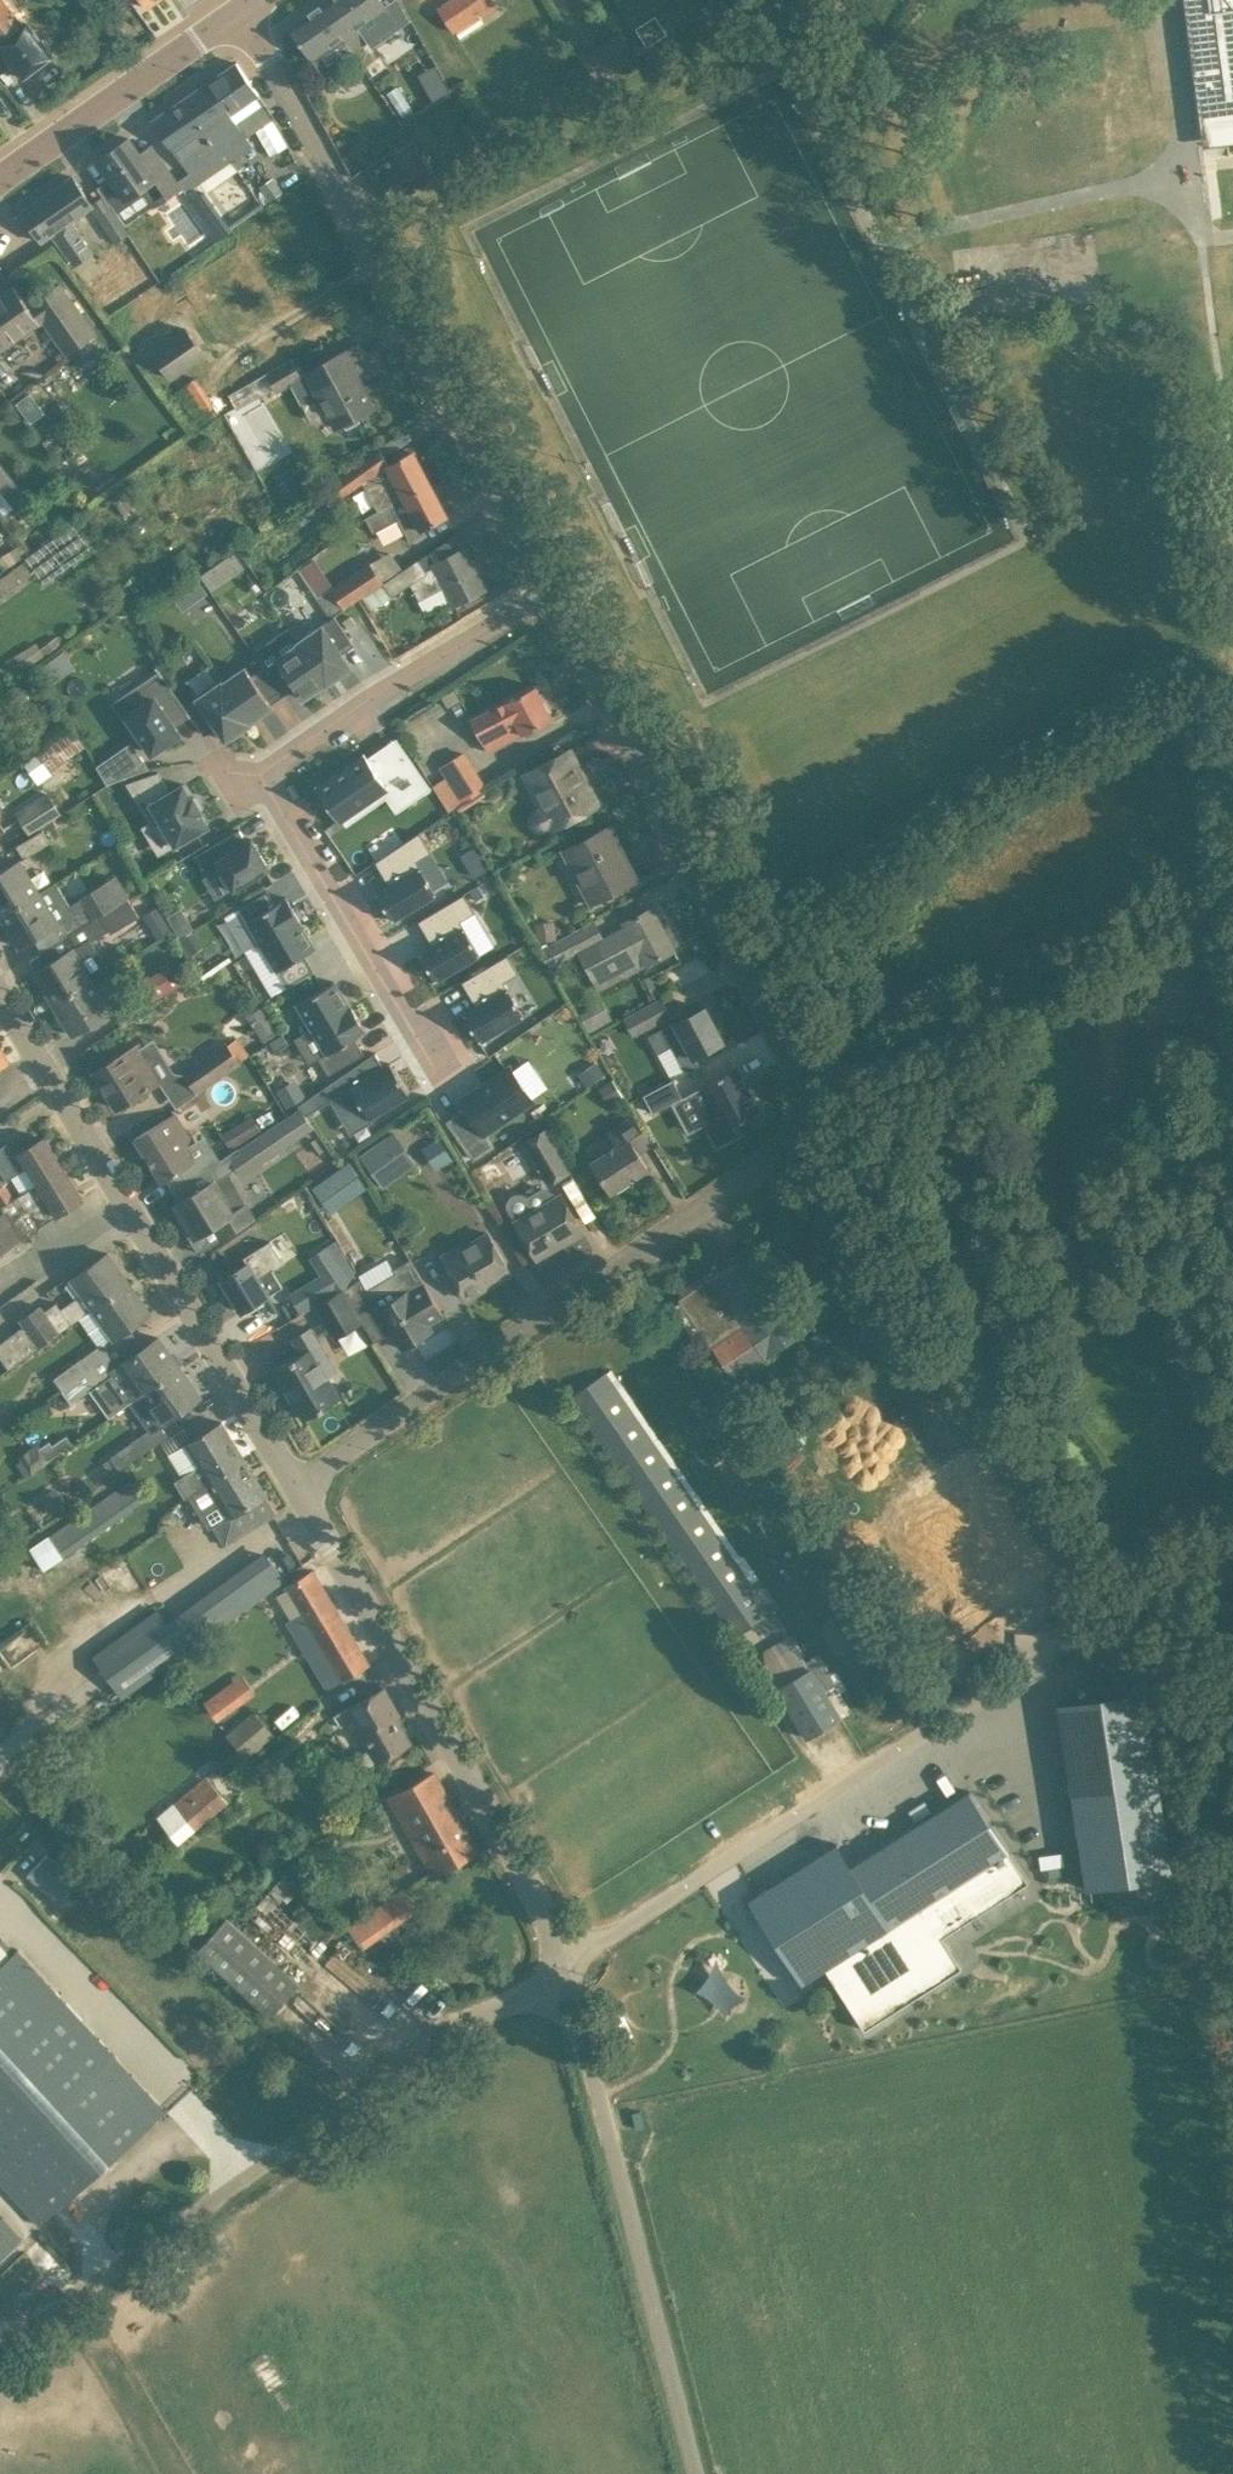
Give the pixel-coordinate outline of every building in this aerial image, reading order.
[(9,57),(24,77),(53,54),(28,21),(33,17),(25,7),(16,14),(12,7),(20,1),(19,0),(0,0),(0,46),(9,57)] [(334,0),(326,0),(289,26),(312,58),(343,36),(343,35),(353,28),(334,0)] [(384,0),(334,0),(353,28),(343,35),(343,36),(355,52),(371,40),(360,24),(387,5),(384,0)] [(443,14),(456,33),(497,7),(493,0),(450,0),(438,8),(443,14)] [(1186,15),(1188,27),(1199,112),(1211,111),(1217,110),(1222,109),(1223,112),(1224,125),(1232,124),(1232,0),(1184,0),(1186,15)] [(656,13),(635,27),(648,46),(669,33),(656,13)] [(595,77),(597,80),(636,55),(621,31),(582,57),(584,60),(565,72),(576,89),(595,77)] [(367,65),(377,79),(392,69),(382,54),(367,65)] [(228,153),(233,161),(254,147),(231,113),(259,93),(237,61),(182,100),(204,132),(215,125),(232,150),(228,153)] [(413,108),(398,86),(388,92),(404,115),(413,108)] [(233,229),(232,228),(227,221),(206,190),(204,191),(200,184),(233,161),(228,153),(232,150),(215,125),(204,132),(182,100),(153,120),(166,140),(189,173),(181,179),(194,198),(192,199),(191,200),(218,239),(233,229)] [(460,128),(469,143),(482,135),(473,120),(460,128)] [(194,198),(181,179),(180,179),(153,143),(140,152),(129,136),(96,159),(125,201),(142,190),(155,207),(183,187),(192,199),(194,198)] [(1211,155),(1232,154),(1232,146),(1232,142),(1210,143),(1211,155)] [(21,211),(43,242),(53,235),(75,266),(95,252),(74,221),(95,207),(73,175),(21,211)] [(277,181),(263,190),(270,200),(284,191),(277,181)] [(227,221),(232,228),(264,207),(260,200),(227,221)] [(130,232),(112,206),(97,215),(115,242),(130,232)] [(31,304),(67,354),(98,331),(62,281),(31,304)] [(39,321),(14,285),(0,295),(0,349),(39,321)] [(171,330),(151,344),(137,353),(149,370),(160,362),(171,377),(185,367),(205,354),(187,327),(175,335),(171,330)] [(308,371),(319,392),(320,394),(311,402),(307,411),(312,420),(321,422),(329,419),(335,429),(346,423),(349,427),(360,420),(357,415),(374,406),(355,371),(368,364),(357,344),(326,360),(308,371)] [(300,366),(324,358),(320,346),(296,354),(300,366)] [(301,374),(293,359),(267,373),(230,394),(238,408),(275,387),(277,391),(292,383),(303,377),(302,374),(301,374)] [(196,377),(175,390),(186,408),(189,406),(197,417),(214,405),(196,377)] [(44,411),(30,393),(18,402),(32,420),(44,411)] [(364,481),(379,510),(404,497),(430,482),(414,450),(390,463),(381,448),(312,496),(322,511),(364,481)] [(306,497),(295,475),(267,490),(279,512),(306,497)] [(404,497),(379,510),(367,517),(375,531),(399,518),(411,540),(425,532),(423,527),(447,514),(430,482),(404,497)] [(1052,504),(1041,483),(1033,488),(1044,509),(1052,504)] [(4,494),(0,497),(0,515),(1,516),(14,507),(4,494)] [(54,559),(44,546),(0,579),(0,588),(5,595),(54,559)] [(419,559),(384,582),(393,595),(411,583),(420,599),(444,587),(453,605),(486,588),(464,547),(443,558),(431,564),(433,566),(426,569),(419,559)] [(330,617),(382,581),(370,562),(335,586),(317,597),(330,617)] [(213,589),(224,582),(213,567),(202,574),(213,589)] [(187,588),(196,601),(208,592),(199,579),(187,588)] [(382,602),(393,595),(384,582),(373,589),(382,602)] [(453,617),(447,607),(438,612),(444,622),(453,617)] [(300,642),(327,681),(327,683),(352,666),(340,648),(352,640),(335,615),(299,640),(300,642)] [(40,647),(45,654),(63,641),(57,634),(40,647)] [(264,666),(281,691),(293,682),(304,697),(327,681),(300,642),(264,666)] [(55,679),(75,663),(65,649),(44,665),(55,679)] [(281,691),(264,666),(252,674),(245,665),(222,680),(250,721),(273,705),(269,699),(281,691)] [(190,716),(192,715),(186,706),(164,672),(119,702),(152,751),(180,732),(173,722),(188,712),(190,716)] [(18,688),(5,697),(12,708),(25,699),(29,705),(45,694),(33,676),(18,687),(18,688)] [(250,721),(222,680),(186,706),(192,715),(202,730),(215,721),(227,739),(251,722),(250,721)] [(536,684),(470,720),(486,751),(553,716),(536,684)] [(442,695),(448,705),(460,699),(454,688),(442,695)] [(0,701),(0,715),(11,708),(4,698),(0,701)] [(72,728),(36,753),(25,761),(38,779),(85,747),(72,728)] [(97,765),(108,782),(150,767),(132,741),(97,765)] [(377,772),(365,754),(364,755),(365,756),(319,787),(318,786),(317,787),(341,823),(342,822),(342,821),(388,790),(388,792),(390,791),(389,790),(400,782),(412,800),(432,787),(408,751),(377,772)] [(484,782),(464,751),(440,767),(459,798),(484,782)] [(568,819),(577,814),(598,802),(584,775),(575,780),(562,753),(521,774),(537,805),(534,807),(532,810),(530,812),(528,817),(528,818),(529,822),(530,826),(532,829),(536,832),(539,833),(543,833),(547,832),(551,831),(556,828),(561,836),(574,829),(568,819)] [(152,824),(161,818),(176,844),(209,824),(201,811),(203,809),(194,795),(192,796),(184,783),(171,791),(159,771),(127,782),(152,824)] [(51,820),(63,812),(49,791),(16,812),(29,833),(51,820)] [(562,850),(589,903),(633,880),(618,851),(622,849),(610,825),(562,850)] [(211,846),(197,854),(209,873),(221,866),(235,888),(270,867),(253,838),(247,841),(240,828),(211,846)] [(42,829),(17,845),(25,858),(50,842),(42,829)] [(377,892),(393,919),(437,893),(417,859),(431,851),(420,833),(375,860),(390,884),(377,892)] [(3,870),(0,872),(0,909),(2,912),(0,912),(2,914),(41,890),(22,859),(3,870)] [(482,860),(470,867),(476,876),(488,869),(482,860)] [(79,896),(81,899),(85,906),(62,920),(70,932),(101,914),(130,897),(131,895),(117,873),(79,896)] [(1202,879),(1184,881),(1186,896),(1203,894),(1204,894),(1204,888),(1202,879)] [(480,885),(471,890),(476,899),(485,894),(480,885)] [(41,890),(2,914),(2,915),(4,915),(10,925),(8,925),(20,945),(60,922),(41,890)] [(249,919),(263,944),(301,922),(302,921),(287,896),(276,903),(268,890),(241,906),(249,919)] [(421,952),(437,979),(481,953),(461,920),(475,911),(464,893),(419,920),(434,944),(421,952)] [(140,914),(130,897),(70,932),(78,945),(35,970),(47,990),(49,990),(55,1000),(53,1000),(54,1002),(93,978),(110,968),(92,938),(109,927),(111,931),(140,914)] [(145,915),(161,935),(173,926),(156,905),(145,915)] [(653,907),(631,918),(622,923),(624,926),(597,940),(605,956),(587,965),(598,988),(623,975),(674,948),(672,944),(677,942),(668,926),(664,928),(653,907)] [(557,938),(555,919),(537,921),(538,939),(557,938)] [(190,920),(176,928),(180,935),(194,927),(190,920)] [(301,922),(263,944),(278,969),(288,986),(315,969),(305,953),(316,947),(301,922)] [(551,968),(579,952),(585,949),(583,947),(575,931),(574,930),(540,949),(541,951),(543,955),(551,968)] [(465,1012),(481,1039),(525,1013),(505,980),(519,971),(509,953),(464,980),(478,1004),(465,1012)] [(136,984),(141,992),(114,1008),(122,1021),(149,1006),(148,1004),(176,987),(164,967),(136,984)] [(93,978),(54,1002),(55,1003),(56,1003),(62,1013),(61,1013),(73,1033),(113,1010),(93,978)] [(298,1003),(312,1027),(350,1005),(336,980),(325,986),(298,1003)] [(662,996),(624,1017),(634,1035),(672,1015),(662,996)] [(590,1028),(614,1018),(606,1002),(583,1013),(590,1028)] [(351,1004),(350,1005),(312,1027),(326,1051),(318,1056),(329,1074),(365,1052),(355,1037),(367,1030),(351,1004)] [(280,1031),(261,1005),(247,1016),(266,1041),(280,1031)] [(700,1064),(696,1055),(723,1040),(705,1006),(684,1017),(678,1020),(677,1019),(649,1034),(672,1076),(673,1078),(700,1064)] [(271,1040),(276,1049),(289,1042),(283,1033),(271,1040)] [(183,1071),(198,1093),(242,1062),(240,1060),(250,1053),(239,1036),(229,1043),(227,1040),(183,1071)] [(141,1042),(116,1057),(95,1070),(118,1107),(163,1079),(141,1042)] [(10,1061),(0,1043),(0,1066),(10,1061)] [(384,1066),(376,1051),(323,1087),(342,1116),(362,1104),(369,1117),(409,1093),(390,1063),(384,1066)] [(597,1062),(580,1074),(588,1085),(605,1073),(597,1062)] [(534,1099),(510,1064),(460,1098),(467,1108),(448,1120),(474,1158),(494,1144),(486,1132),(534,1099)] [(706,1084),(689,1093),(704,1122),(706,1121),(706,1123),(718,1144),(737,1134),(732,1124),(760,1109),(737,1066),(705,1083),(706,1084)] [(599,1087),(609,1104),(624,1095),(614,1078),(599,1087)] [(653,1111),(672,1102),(684,1096),(674,1078),(644,1094),(653,1111)] [(303,1099),(292,1081),(278,1090),(289,1108),(303,1099)] [(306,1114),(325,1103),(318,1091),(300,1103),(306,1114)] [(301,1109),(242,1150),(232,1156),(238,1165),(244,1173),(313,1126),(301,1109)] [(163,1181),(183,1168),(196,1160),(186,1145),(194,1141),(176,1112),(136,1137),(163,1181)] [(232,1149),(262,1130),(252,1113),(222,1132),(232,1149)] [(591,1159),(598,1170),(612,1190),(648,1166),(638,1150),(651,1142),(633,1113),(608,1129),(616,1143),(591,1159)] [(573,1170),(547,1126),(523,1141),(549,1184),(573,1170)] [(361,1154),(372,1171),(406,1148),(394,1131),(361,1154)] [(15,1197),(6,1183),(9,1181),(8,1179),(23,1169),(27,1174),(29,1172),(36,1183),(63,1166),(45,1136),(18,1152),(18,1153),(15,1155),(7,1142),(0,1147),(0,1168),(3,1172),(0,1174),(0,1208),(15,1197)] [(436,1168),(453,1157),(439,1136),(422,1148),(436,1168)] [(313,1187),(322,1201),(359,1174),(350,1161),(313,1187)] [(36,1244),(40,1224),(83,1198),(63,1166),(36,1183),(37,1183),(15,1197),(0,1208),(0,1267),(36,1244)] [(238,1204),(221,1175),(176,1203),(196,1235),(214,1224),(222,1237),(257,1216),(248,1201),(235,1208),(238,1204)] [(508,1208),(525,1236),(537,1256),(558,1244),(554,1238),(580,1223),(561,1191),(558,1192),(544,1185),(528,1195),(525,1193),(522,1191),(517,1191),(513,1193),(510,1196),(509,1199),(508,1204),(508,1208)] [(486,1228),(441,1254),(467,1298),(492,1283),(488,1277),(508,1265),(486,1228)] [(283,1285),(273,1269),(284,1262),(270,1240),(246,1256),(249,1261),(222,1277),(242,1310),(283,1285)] [(310,1256),(332,1288),(333,1288),(349,1277),(350,1276),(328,1244),(310,1256)] [(679,1298),(693,1317),(736,1380),(769,1357),(768,1355),(808,1328),(753,1247),(711,1275),(711,1276),(697,1285),(695,1281),(680,1291),(683,1295),(679,1298)] [(131,1283),(129,1280),(127,1281),(121,1272),(122,1271),(109,1252),(70,1279),(81,1294),(62,1308),(57,1301),(46,1310),(41,1304),(20,1319),(24,1325),(0,1342),(0,1355),(10,1368),(91,1308),(93,1306),(131,1283)] [(375,1302),(392,1330),(402,1347),(433,1329),(429,1322),(444,1314),(425,1281),(411,1258),(394,1267),(397,1272),(384,1279),(383,1277),(379,1279),(380,1281),(368,1288),(361,1277),(344,1288),(358,1312),(359,1312),(375,1302)] [(131,1283),(93,1306),(91,1308),(113,1338),(151,1311),(137,1292),(136,1293),(129,1284),(131,1283)] [(362,1322),(361,1321),(364,1319),(359,1312),(358,1312),(344,1288),(317,1303),(337,1336),(362,1322)] [(337,1371),(310,1326),(293,1336),(303,1351),(275,1367),(305,1418),(341,1397),(328,1376),(337,1371)] [(453,1327),(419,1340),(424,1353),(458,1341),(453,1327)] [(109,1374),(129,1401),(143,1391),(180,1368),(181,1367),(179,1364),(178,1365),(171,1356),(173,1355),(159,1336),(119,1364),(111,1354),(62,1388),(72,1402),(109,1374)] [(102,1342),(99,1344),(74,1363),(54,1378),(62,1388),(111,1354),(102,1342)] [(121,1469),(132,1461),(168,1434),(161,1424),(202,1396),(188,1377),(187,1377),(180,1368),(143,1391),(129,1401),(134,1409),(149,1429),(111,1456),(121,1469)] [(735,1635),(779,1607),(760,1579),(754,1583),(620,1391),(607,1371),(570,1396),(735,1635)] [(186,1497),(193,1493),(209,1484),(207,1480),(244,1456),(222,1420),(185,1443),(187,1447),(174,1456),(186,1473),(175,1480),(186,1497)] [(32,1472),(51,1459),(39,1442),(20,1455),(32,1472)] [(213,1525),(225,1545),(278,1512),(267,1494),(244,1456),(207,1480),(209,1484),(193,1493),(194,1495),(188,1504),(194,1514),(205,1508),(215,1524),(213,1525)] [(66,1555),(144,1499),(129,1479),(30,1549),(43,1568),(64,1552),(66,1555)] [(42,1496),(53,1511),(67,1501),(56,1486),(42,1496)] [(302,1611),(287,1620),(327,1688),(369,1662),(313,1569),(287,1587),(302,1611)] [(921,1608),(919,1609),(948,1657),(949,1656),(948,1655),(973,1641),(974,1642),(975,1641),(947,1592),(945,1593),(946,1594),(921,1609),(921,1608)] [(188,1648),(174,1628),(159,1607),(93,1655),(123,1695),(188,1648)] [(760,1653),(780,1686),(778,1686),(808,1737),(841,1717),(852,1710),(819,1652),(805,1660),(790,1634),(760,1653)] [(242,1673),(205,1700),(218,1718),(256,1691),(242,1673)] [(359,1736),(367,1749),(359,1753),(367,1767),(412,1741),(397,1715),(401,1713),(384,1685),(347,1707),(362,1734),(359,1736)] [(256,1710),(227,1732),(247,1757),(276,1734),(256,1710)] [(1088,1895),(1173,1882),(1148,1712),(1062,1725),(1088,1895)] [(435,1771),(394,1797),(404,1815),(408,1813),(430,1853),(425,1856),(434,1873),(479,1848),(435,1771)] [(229,1800),(207,1774),(174,1801),(195,1827),(229,1800)] [(1028,1881),(970,1790),(850,1867),(836,1845),(838,1844),(837,1843),(749,1899),(750,1900),(753,1899),(804,1979),(801,1981),(802,1983),(826,1967),(865,2028),(962,1966),(943,1935),(1028,1881)] [(52,1878),(67,1892),(78,1880),(49,1853),(28,1874),(43,1888),(52,1878)] [(401,1889),(381,1903),(351,1923),(365,1944),(415,1909),(401,1889)] [(199,1948),(253,1998),(271,2014),(299,1983),(227,1915),(199,1948)] [(0,1964),(0,2179),(40,2223),(166,2109),(19,1947),(0,1964)] [(359,2015),(380,1993),(337,1952),(316,1974),(359,2015)] [(18,2242),(0,2222),(0,2259),(18,2242)]
